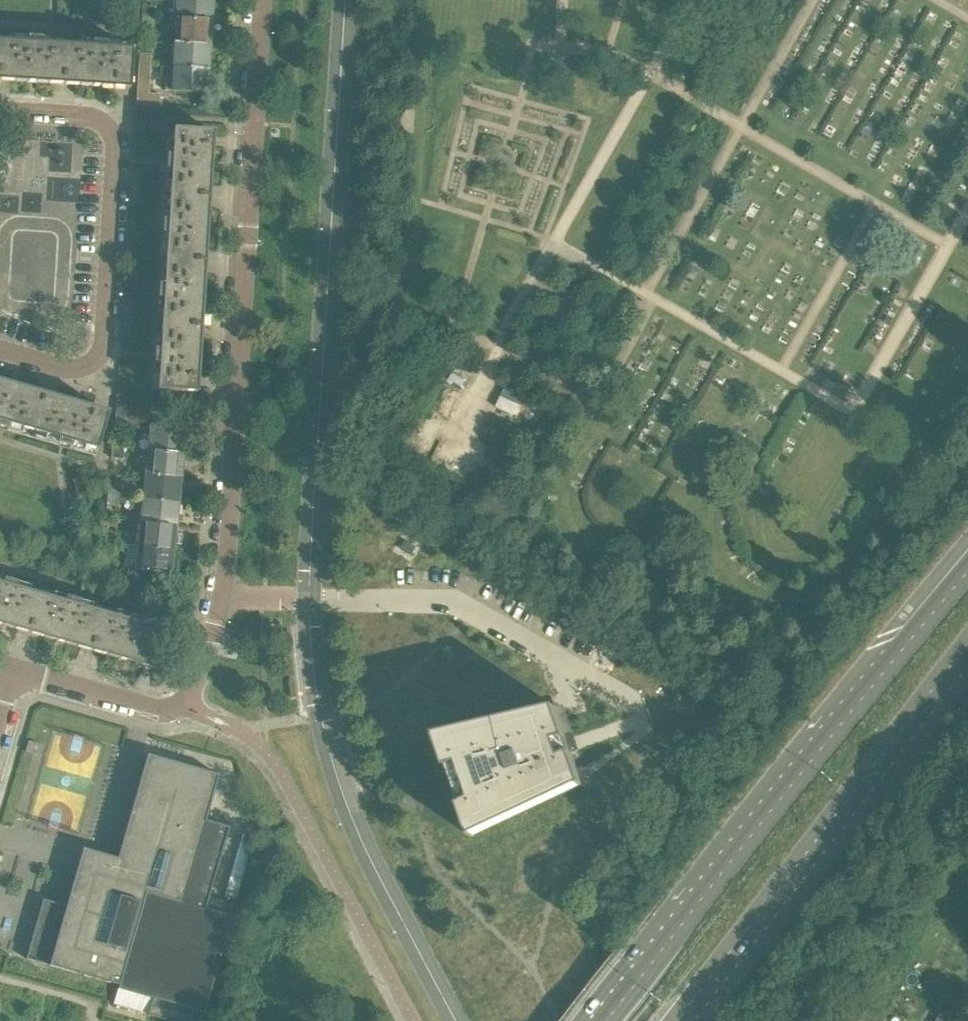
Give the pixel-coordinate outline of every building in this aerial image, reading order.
[(176,18),(212,21),(213,0),(177,0),(176,18)] [(143,5),(142,16),(153,17),(154,6),(143,5)] [(153,17),(142,16),(141,27),(153,28),(153,17)] [(176,18),(174,42),(210,44),(212,21),(176,18)] [(0,62),(0,80),(10,81),(27,82),(26,83),(27,83),(33,83),(36,83),(37,83),(37,82),(53,83),(64,84),(66,39),(38,37),(36,37),(30,37),(2,35),(0,62)] [(95,41),(66,39),(64,84),(75,85),(91,86),(91,87),(92,87),(98,87),(101,87),(102,87),(102,86),(115,87),(129,88),(132,43),(103,41),(101,41),(95,41)] [(174,42),(173,66),(209,68),(210,44),(174,42)] [(139,53),(139,64),(150,64),(151,53),(139,53)] [(137,89),(136,105),(159,106),(160,94),(149,93),(150,64),(139,64),(137,89)] [(209,68),(173,66),(172,78),(166,78),(165,90),(207,93),(209,68)] [(136,105),(135,118),(158,119),(159,106),(136,105)] [(165,166),(164,194),(209,197),(209,186),(210,170),(210,169),(211,161),(211,160),(212,147),(212,137),(213,131),(167,129),(165,166)] [(160,260),(205,262),(205,251),(206,234),(206,233),(207,225),(207,224),(208,208),(209,197),(164,194),(161,231),(160,260)] [(155,325),(201,327),(201,315),(202,299),(202,298),(202,297),(203,289),(204,273),(205,262),(160,260),(157,295),(155,325)] [(200,337),(201,327),(155,325),(153,361),(152,375),(151,389),(196,392),(197,387),(197,377),(198,364),(198,363),(199,354),(200,337)] [(31,437),(44,393),(34,390),(19,386),(19,385),(18,385),(10,382),(9,382),(9,383),(0,380),(0,428),(5,429),(6,429),(31,437)] [(44,393),(31,437),(60,445),(66,447),(67,447),(95,455),(108,412),(94,408),(81,404),(81,403),(80,403),(79,402),(72,400),(71,400),(71,401),(55,396),(44,393)] [(142,402),(118,400),(117,400),(116,424),(140,426),(142,402)] [(150,426),(148,450),(184,454),(186,429),(150,426)] [(112,447),(111,458),(123,459),(124,448),(112,447)] [(148,450),(145,474),(181,478),(184,454),(148,450)] [(145,474),(143,497),(179,501),(181,478),(145,474)] [(108,483),(107,494),(119,496),(120,485),(108,483)] [(119,496),(107,494),(106,505),(118,507),(119,496)] [(143,497),(140,522),(176,526),(179,501),(143,497)] [(140,522),(137,546),(174,550),(176,526),(140,522)] [(103,531),(102,542),(114,543),(115,532),(103,531)] [(416,546),(406,541),(401,549),(412,555),(416,546)] [(114,543),(102,542),(98,584),(122,592),(125,578),(111,574),(114,543)] [(174,550),(137,546),(135,570),(171,574),(174,550)] [(477,593),(515,620),(529,600),(491,573),(477,593)] [(0,577),(0,625),(2,626),(3,625),(18,630),(23,631),(29,633),(42,590),(14,581),(12,581),(7,579),(0,577)] [(69,597),(42,590),(29,633),(36,635),(40,636),(55,640),(55,641),(56,641),(59,642),(61,643),(64,644),(65,644),(65,643),(66,643),(81,648),(86,649),(92,651),(105,608),(77,600),(74,599),(69,597)] [(131,615),(105,608),(92,651),(97,652),(102,654),(118,658),(118,659),(121,660),(124,661),(127,662),(127,661),(140,664),(147,666),(150,667),(155,669),(166,626),(138,618),(137,617),(131,615)] [(553,707),(436,734),(469,831),(579,779),(553,707)] [(29,741),(25,751),(36,754),(39,744),(29,741)] [(26,959),(49,965),(94,978),(118,985),(117,988),(113,1003),(113,1004),(147,1014),(147,1015),(169,1020),(202,1020),(204,1013),(219,961),(232,916),(235,904),(209,897),(229,827),(205,820),(219,774),(173,761),(169,760),(147,754),(140,780),(130,813),(120,847),(117,858),(83,848),(76,871),(66,905),(43,899),(26,959)] [(243,834),(224,896),(236,899),(254,837),(243,834)]
